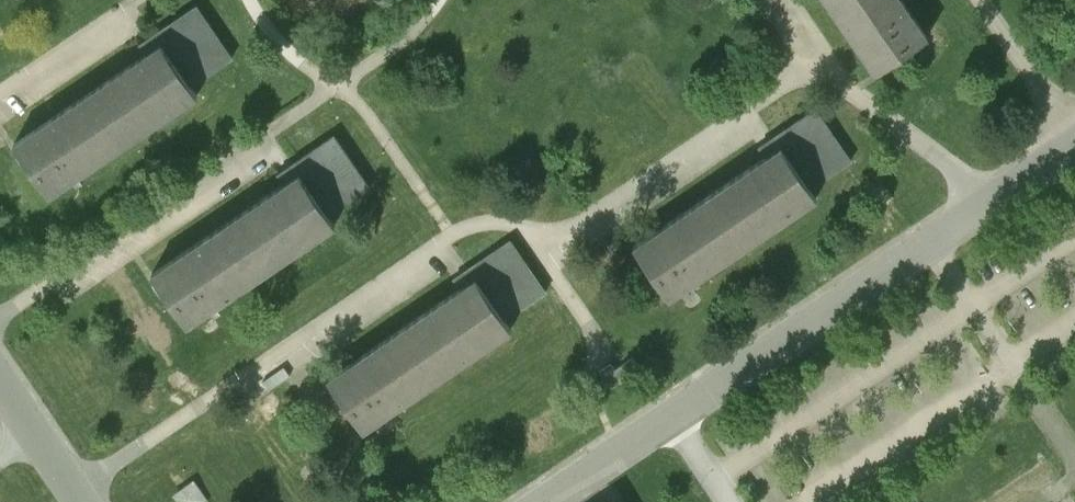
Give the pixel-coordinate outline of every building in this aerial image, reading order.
[(900,0),(825,0),(874,73),(926,39),(900,0)] [(155,37),(162,47),(15,147),(50,199),(197,99),(190,88),(231,60),(198,8),(155,37)] [(808,190),(849,162),(814,111),(774,139),(780,148),(633,248),(668,300),(815,200),(808,190)] [(295,164),(303,176),(155,274),(189,325),(337,227),(329,215),(369,189),(335,138),(295,164)] [(470,271),(477,282),(330,380),(365,432),(512,335),(504,323),(547,295),(513,243),(470,271)] [(207,500),(193,483),(175,496),(180,501),(204,501),(207,500)]
